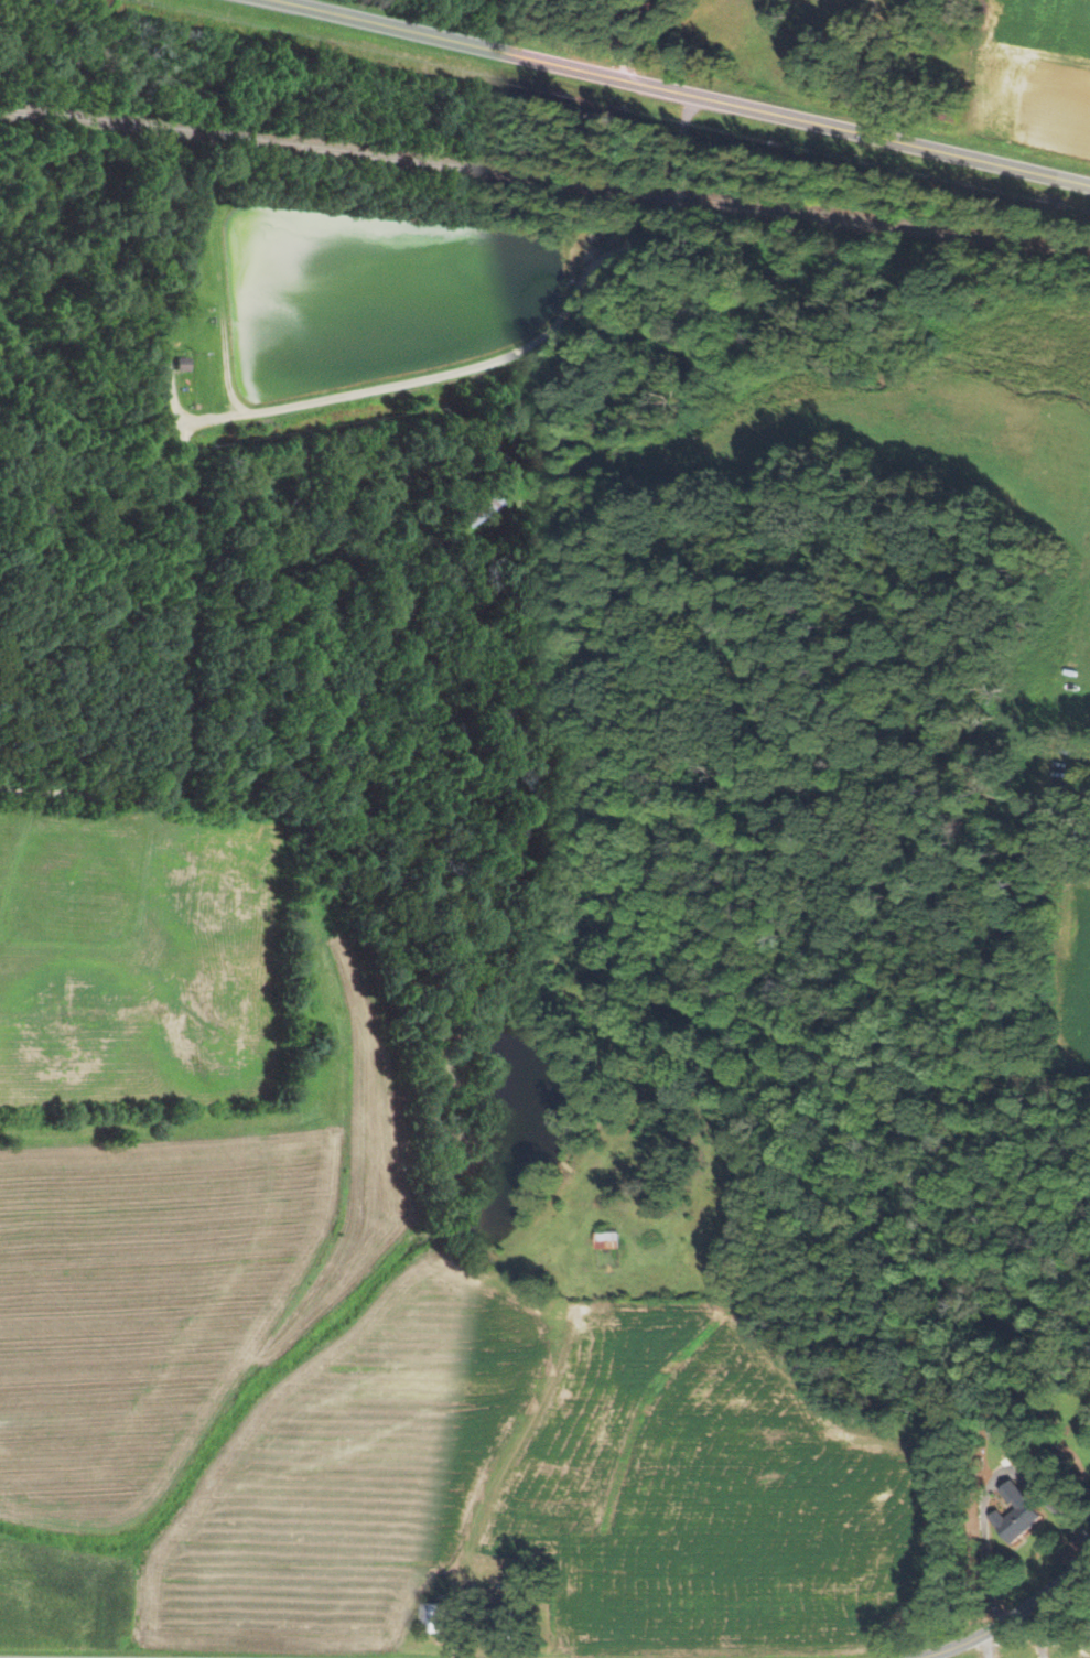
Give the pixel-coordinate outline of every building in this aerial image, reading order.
[(456,512),(464,527),(502,506),(494,491),(456,512)] [(599,1248),(621,1248),(620,1231),(598,1231),(599,1248)] [(993,1494),(1003,1506),(988,1518),(1010,1546),(1044,1518),(1012,1478),(993,1494)] [(455,1635),(455,1605),(422,1604),(421,1634),(455,1635)]
